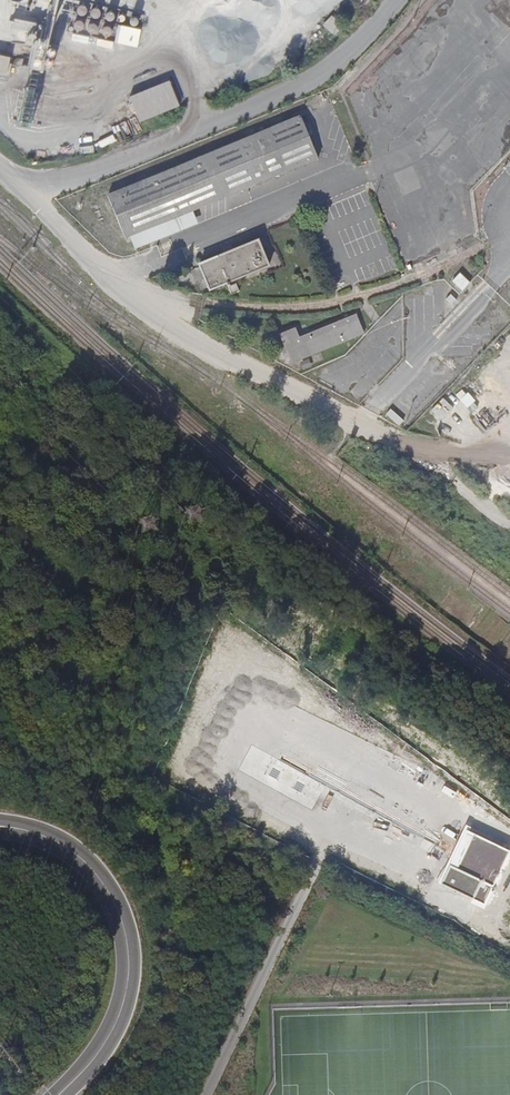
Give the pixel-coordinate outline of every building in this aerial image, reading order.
[(332,17),(324,25),(334,36),(342,27),(332,17)] [(120,23),(116,40),(138,46),(142,28),(120,23)] [(12,55),(0,52),(0,76),(7,77),(12,55)] [(130,94),(140,120),(181,104),(171,79),(130,94)] [(301,116),(108,196),(126,239),(141,233),(146,246),(232,210),(227,198),(319,160),(301,116)] [(258,246),(212,266),(199,279),(206,296),(268,270),(258,246)] [(198,264),(201,269),(212,258),(198,264)] [(237,296),(234,288),(225,292),(228,299),(237,296)] [(316,354),(361,336),(353,315),(296,339),(292,329),(278,334),(290,364),(298,361),(301,369),(310,366),(306,358),(308,357),(311,365),(319,362),(316,354)]
